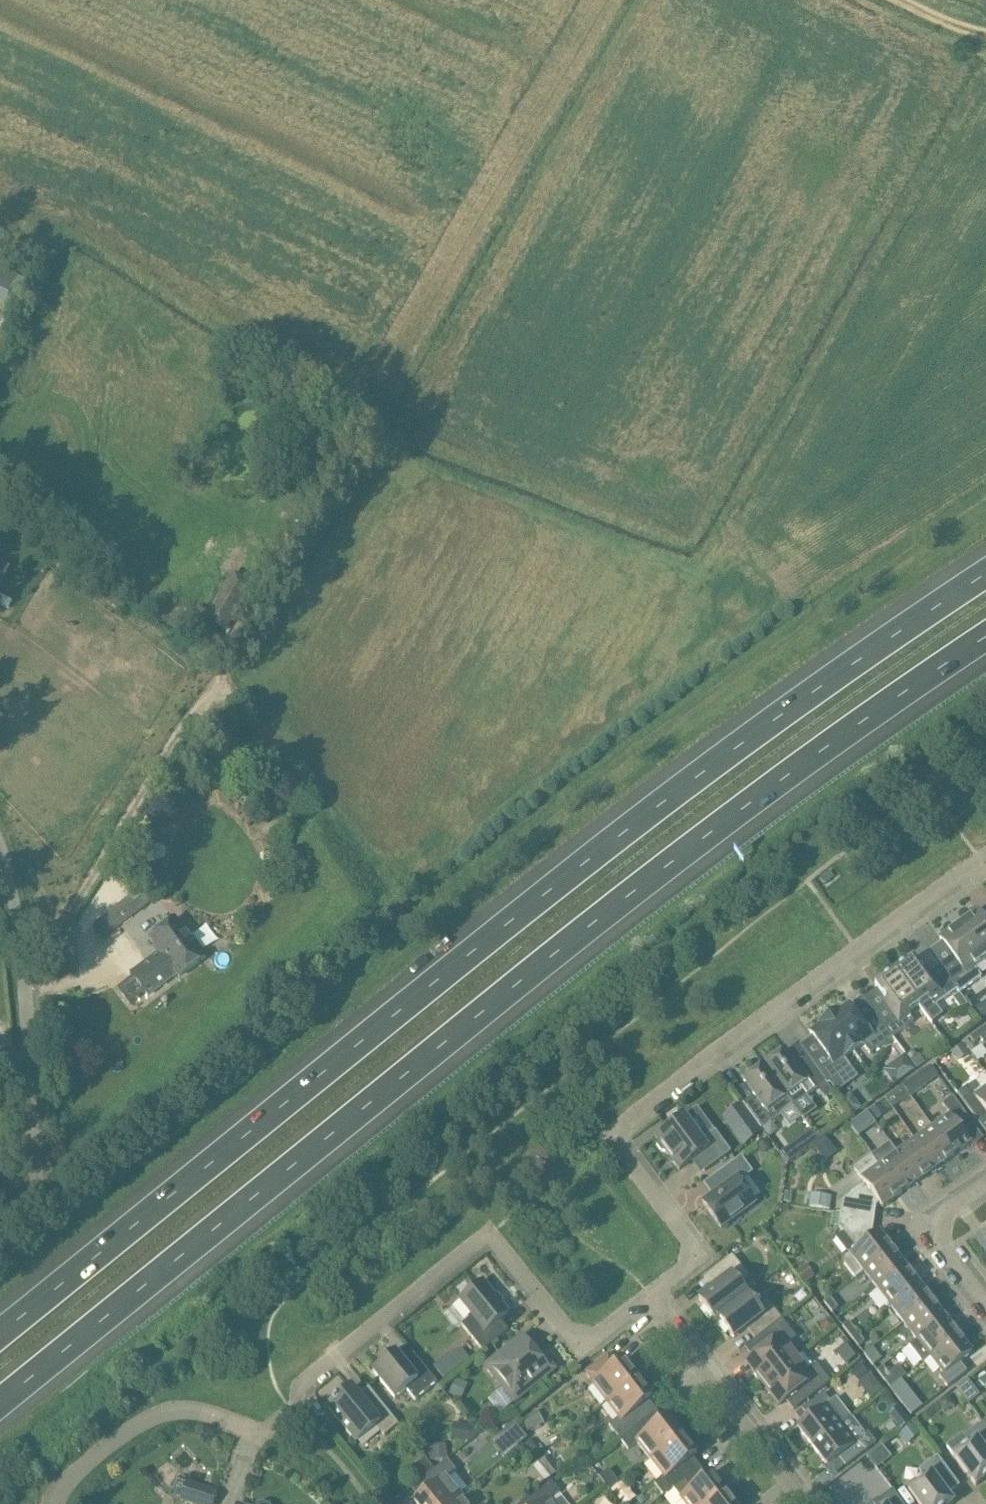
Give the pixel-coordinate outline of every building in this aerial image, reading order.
[(0,277),(0,296),(4,288),(11,292),(15,285),(0,277)] [(254,588),(232,574),(214,601),(206,596),(190,621),(203,629),(208,621),(226,633),(254,588)] [(151,855),(152,858),(155,862),(159,862),(163,861),(166,858),(167,854),(166,850),(163,847),(158,846),(155,847),(152,850),(151,855)] [(122,902),(94,924),(105,938),(134,916),(153,901),(142,886),(122,902)] [(985,960),(985,919),(980,911),(961,925),(985,960)] [(186,933),(175,919),(150,938),(160,951),(132,973),(149,995),(177,973),(180,976),(206,956),(188,932),(186,933)] [(961,925),(942,939),(955,958),(942,968),(959,990),(958,991),(960,994),(983,978),(976,968),(985,961),(985,960),(961,925)] [(915,957),(895,971),(920,1006),(932,998),(937,1006),(958,991),(959,990),(942,968),(940,964),(926,974),(915,957)] [(875,1012),(875,1013),(893,1037),(915,1021),(909,1013),(920,1006),(895,971),(875,985),(885,999),(884,1003),(885,1005),(875,1012)] [(968,1005),(960,994),(954,999),(962,1010),(968,1005)] [(870,1053),(893,1037),(875,1013),(863,1022),(849,1004),(839,1012),(838,1011),(829,1017),(854,1050),(863,1043),(870,1053)] [(844,1057),(854,1050),(829,1017),(820,1024),(821,1025),(810,1033),(823,1051),(810,1061),(811,1061),(827,1083),(828,1083),(851,1066),(844,1057)] [(985,1036),(980,1030),(970,1037),(975,1044),(985,1036)] [(786,1050),(765,1066),(787,1096),(801,1086),(807,1095),(818,1087),(825,1097),(833,1091),(828,1083),(827,1083),(811,1061),(800,1069),(786,1050)] [(916,1069),(905,1055),(884,1071),(895,1085),(916,1069)] [(765,1066),(744,1081),(758,1099),(747,1108),(763,1129),(782,1114),(794,1105),(787,1096),(765,1066)] [(938,1077),(931,1067),(903,1086),(910,1096),(911,1097),(938,1077)] [(958,1093),(977,1120),(985,1113),(985,1073),(958,1093)] [(910,1096),(903,1086),(886,1099),(893,1108),(910,1096)] [(863,1108),(851,1093),(840,1101),(851,1117),(863,1108)] [(950,1114),(932,1127),(953,1156),(972,1143),(962,1130),(972,1123),(953,1097),(943,1104),(950,1114)] [(891,1110),(883,1100),(869,1110),(876,1120),(891,1110)] [(876,1122),(868,1112),(850,1124),(858,1135),(876,1122)] [(703,1141),(685,1117),(656,1138),(657,1140),(657,1145),(662,1152),(667,1153),(680,1171),(696,1159),(705,1172),(731,1153),(715,1131),(703,1141)] [(915,1140),(936,1169),(953,1156),(932,1127),(915,1140)] [(918,1182),(936,1169),(915,1140),(897,1153),(918,1182)] [(890,1143),(872,1156),(879,1166),(880,1165),(901,1195),(918,1182),(897,1153),(890,1143)] [(901,1195),(880,1165),(879,1166),(872,1156),(855,1169),(866,1185),(842,1202),(841,1214),(875,1219),(877,1206),(880,1204),(883,1208),(901,1195)] [(753,1173),(742,1157),(719,1173),(728,1185),(703,1203),(722,1228),(756,1203),(740,1182),(753,1173)] [(832,1196),(812,1194),(810,1206),(830,1209),(832,1196)] [(841,1214),(839,1226),(844,1233),(856,1250),(851,1254),(845,1258),(844,1264),(856,1279),(865,1272),(893,1250),(879,1232),(876,1235),(873,1231),(875,1219),(841,1214)] [(878,1289),(906,1267),(893,1250),(865,1272),(878,1289)] [(716,1321),(719,1319),(748,1296),(739,1284),(749,1277),(733,1256),(710,1274),(718,1285),(699,1300),(716,1321)] [(891,1306),(920,1284),(906,1267),(878,1289),(891,1306)] [(510,1314),(483,1281),(460,1300),(473,1317),(462,1326),(483,1352),(509,1331),(501,1321),(510,1314)] [(904,1323),(933,1301),(920,1284),(891,1306),(904,1323)] [(753,1324),(761,1335),(782,1319),(768,1301),(758,1308),(748,1296),(719,1319),(734,1339),(753,1324)] [(839,1308),(831,1298),(825,1302),(833,1313),(839,1308)] [(946,1318),(933,1301),(904,1323),(917,1340),(946,1318)] [(867,1313),(857,1321),(863,1328),(873,1321),(867,1313)] [(917,1340),(908,1348),(921,1365),(931,1357),(959,1335),(946,1318),(923,1336),(917,1340)] [(782,1319),(761,1335),(759,1337),(767,1348),(748,1363),(764,1384),(797,1358),(787,1345),(797,1338),(782,1319),(782,1320),(782,1319)] [(843,1326),(851,1337),(857,1332),(849,1322),(843,1326)] [(857,1332),(851,1337),(859,1347),(865,1342),(857,1332)] [(973,1353),(959,1335),(931,1357),(944,1374),(940,1377),(948,1388),(968,1372),(960,1363),(973,1353)] [(538,1355),(523,1337),(486,1367),(515,1403),(555,1370),(541,1353),(538,1355)] [(461,1350),(453,1357),(462,1368),(470,1361),(461,1350)] [(404,1363),(397,1353),(373,1372),(395,1399),(406,1390),(416,1401),(437,1384),(414,1355),(404,1363)] [(593,1384),(607,1403),(639,1379),(624,1360),(616,1366),(609,1356),(587,1374),(594,1383),(593,1384)] [(797,1358),(764,1384),(780,1405),(800,1390),(808,1400),(831,1383),(817,1364),(807,1371),(797,1358)] [(859,1364),(850,1374),(860,1383),(869,1372),(859,1364)] [(892,1377),(884,1366),(877,1370),(885,1381),(892,1377)] [(469,1384),(456,1378),(449,1394),(463,1399),(469,1384)] [(639,1379),(607,1403),(619,1418),(609,1426),(620,1439),(653,1413),(646,1404),(654,1398),(639,1379)] [(382,1405),(373,1412),(353,1388),(328,1408),(356,1443),(376,1426),(385,1436),(398,1425),(382,1405)] [(832,1403),(824,1393),(803,1410),(810,1419),(798,1428),(813,1447),(842,1425),(851,1417),(852,1417),(838,1398),(832,1403)] [(544,1424),(538,1411),(522,1419),(528,1432),(544,1424)] [(638,1443),(651,1460),(683,1436),(668,1417),(660,1423),(653,1413),(620,1439),(629,1450),(638,1443)] [(865,1436),(851,1417),(842,1425),(813,1447),(828,1466),(839,1457),(846,1467),(876,1444),(869,1433),(865,1436)] [(983,1423),(964,1437),(970,1445),(954,1457),(976,1487),(985,1479),(985,1427),(983,1423)] [(526,1440),(514,1424),(505,1432),(517,1447),(526,1440)] [(698,1455),(683,1436),(651,1460),(664,1477),(655,1484),(664,1496),(673,1488),(697,1470),(690,1461),(698,1455)] [(449,1459),(446,1443),(429,1446),(431,1461),(449,1459)] [(881,1445),(850,1466),(859,1478),(889,1457),(881,1445)] [(938,1457),(919,1471),(925,1479),(909,1490),(919,1503),(953,1503),(954,1503),(948,1495),(960,1486),(938,1457)] [(557,1474),(544,1458),(533,1467),(546,1483),(557,1474)] [(417,1503),(451,1503),(461,1496),(448,1479),(457,1471),(448,1460),(415,1486),(423,1496),(415,1502),(417,1503)] [(673,1488),(685,1503),(712,1503),(727,1493),(712,1474),(704,1480),(697,1470),(673,1488)] [(186,1482),(180,1501),(190,1503),(214,1503),(218,1493),(186,1482)] [(551,1500),(560,1493),(551,1482),(523,1503),(554,1503),(551,1500)] [(893,1490),(874,1503),(904,1503),(893,1490)] [(727,1493),(712,1503),(736,1503),(727,1493)] [(461,1496),(451,1503),(468,1503),(461,1496)]
